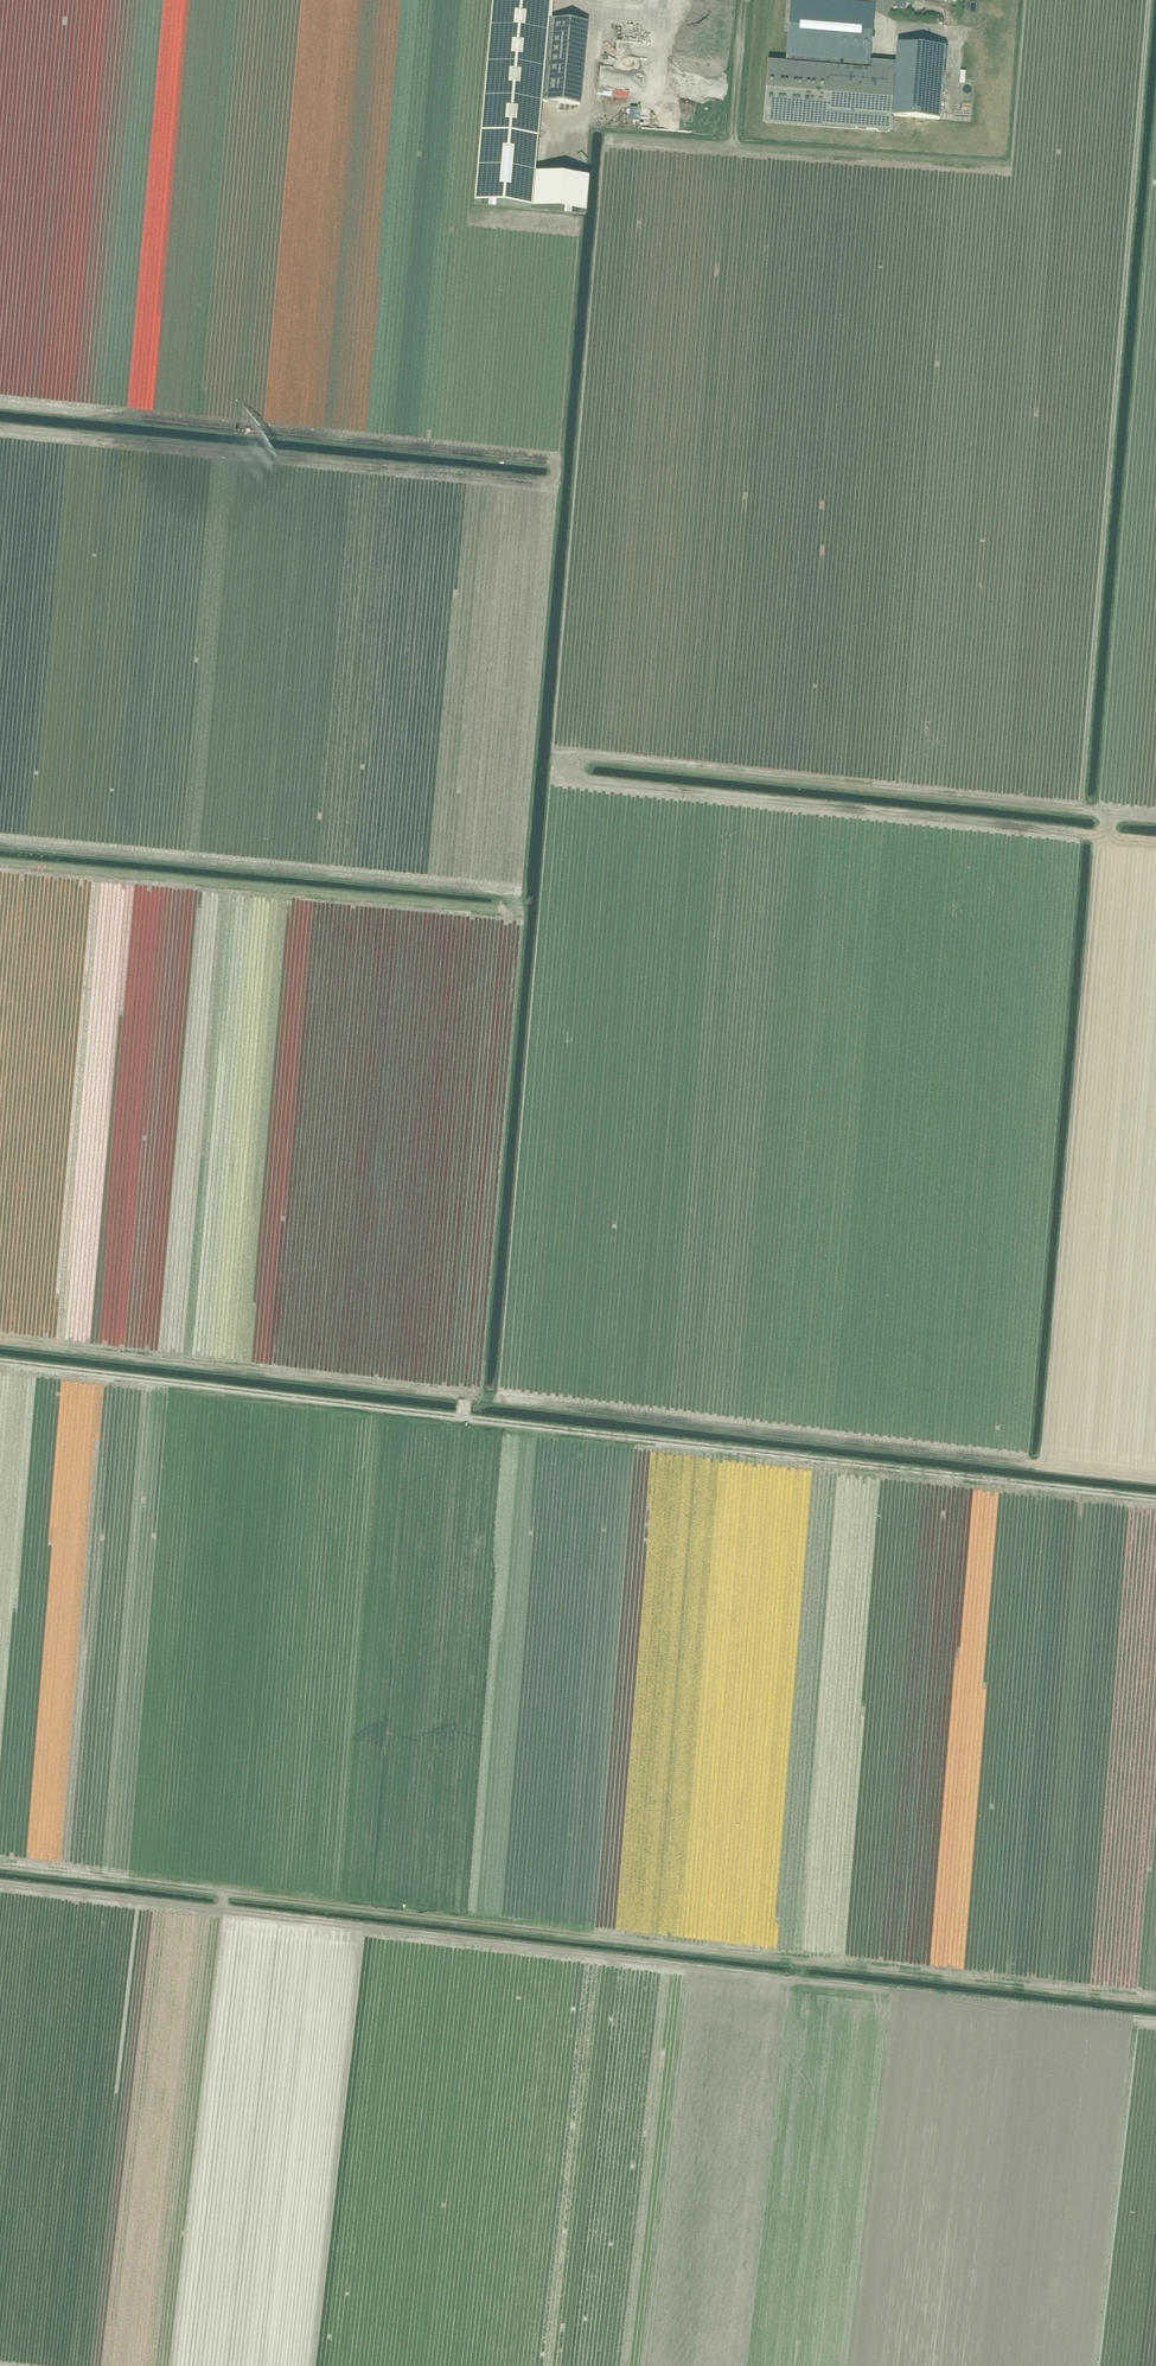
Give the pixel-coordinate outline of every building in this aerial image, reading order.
[(481,133),(538,138),(539,131),(541,102),(548,103),(580,105),(582,77),(587,23),(577,22),(552,20),(553,8),(554,0),(493,0),(486,77),(481,133)] [(786,64),(770,63),(765,123),(889,132),(890,116),(939,120),(942,77),(945,48),(898,44),(895,69),(871,67),(871,71),(869,71),(874,5),(873,5),(874,0),(790,0),(786,64)] [(894,8),(905,9),(906,0),(895,0),(894,8)]
